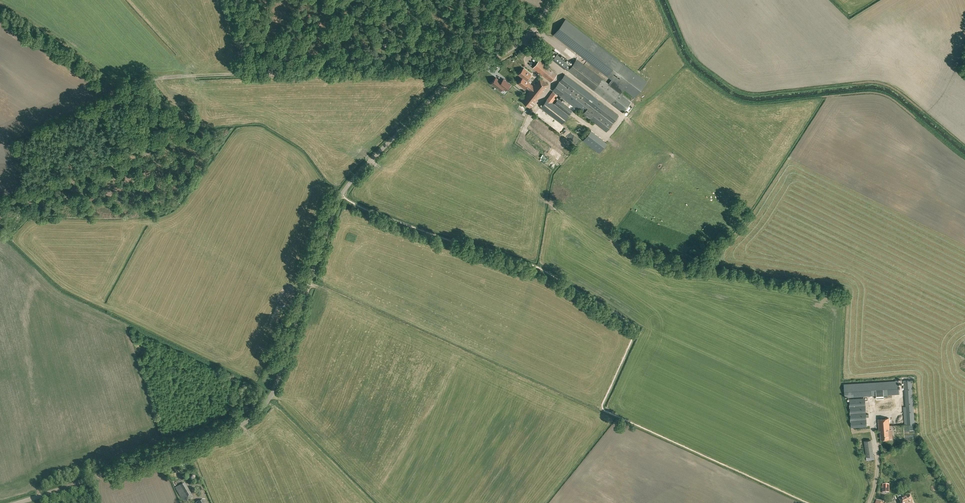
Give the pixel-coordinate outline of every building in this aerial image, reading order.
[(580,55),(592,40),(565,19),(553,34),(580,55)] [(635,72),(592,40),(580,55),(611,80),(623,88),(635,72)] [(557,54),(553,59),(565,69),(565,68),(567,70),(571,65),(557,54)] [(609,83),(577,59),(569,70),(611,103),(620,92),(621,93),(624,89),(611,80),(609,83)] [(543,63),(539,60),(533,68),(537,71),(543,63)] [(543,63),(537,71),(551,82),(557,74),(543,63)] [(531,74),(523,68),(518,74),(527,80),(531,74)] [(647,82),(635,72),(623,88),(624,89),(634,98),(647,82)] [(553,90),(586,116),(591,120),(604,104),(566,74),(553,90)] [(496,77),(491,83),(498,89),(500,86),(506,90),(510,84),(501,77),(499,80),(496,77)] [(533,85),(523,77),(518,83),(525,89),(526,87),(530,90),(533,85)] [(534,83),(530,90),(538,97),(544,91),(543,90),(545,87),(546,88),(549,85),(539,77),(537,80),(538,81),(535,84),(534,83)] [(538,97),(530,90),(521,100),(530,108),(538,97)] [(557,95),(553,91),(540,107),(562,124),(568,115),(554,103),(552,102),(553,101),(554,102),(556,100),(555,99),(557,95)] [(621,93),(620,92),(611,103),(623,113),(632,101),(621,93)] [(572,110),(558,99),(554,103),(568,115),(572,110)] [(618,115),(604,104),(591,120),(605,131),(618,115)] [(849,397),(884,395),(900,394),(899,380),(886,381),(869,382),(848,383),(844,384),(845,397),(849,397)] [(904,424),(915,424),(913,404),(912,380),(903,380),(905,406),(903,406),(904,424)] [(851,427),(867,426),(865,398),(849,398),(851,427)] [(890,429),(889,418),(878,419),(879,430),(880,430),(881,439),(893,438),(892,429),(890,429)] [(866,457),(874,456),(872,439),(864,440),(866,457)] [(184,502),(193,498),(185,483),(184,484),(183,483),(175,488),(184,502)] [(909,495),(899,499),(901,502),(913,502),(909,495)]
